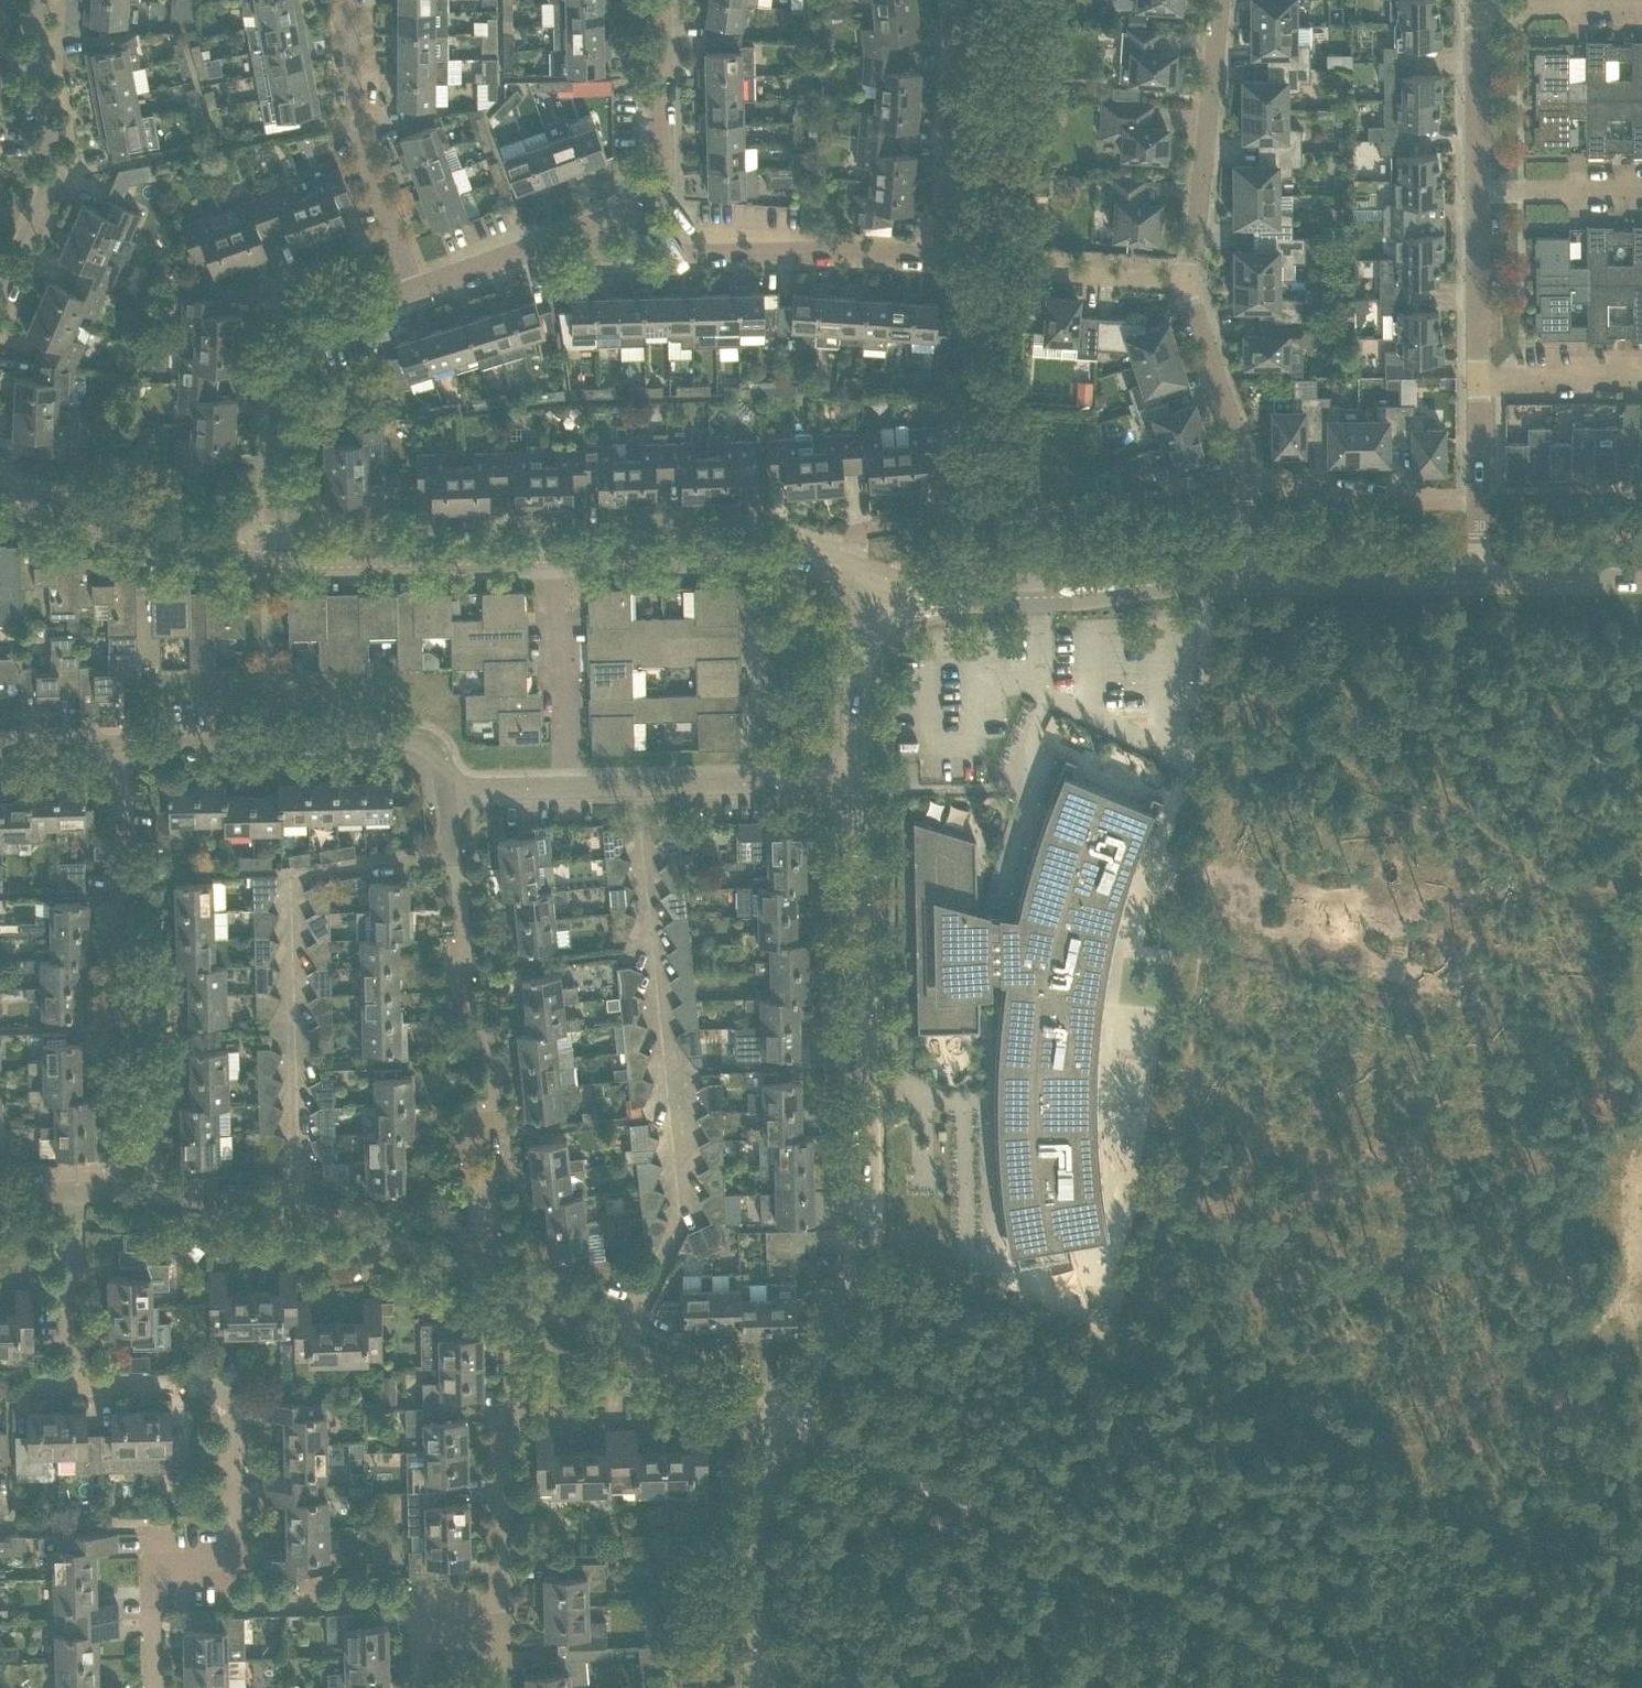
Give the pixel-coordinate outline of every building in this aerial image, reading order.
[(84,23),(126,25),(127,0),(85,0),(84,23)] [(255,1),(242,1),(242,13),(257,13),(259,24),(301,17),(298,0),(259,0),(255,1)] [(398,10),(434,10),(447,10),(447,0),(399,0),(398,10)] [(608,0),(582,0),(553,1),(553,24),(602,23),(602,9),(608,9),(608,0)] [(722,0),(702,0),(701,7),(708,7),(706,23),(741,28),(744,3),(722,0)] [(812,10),(812,0),(802,0),(803,10),(812,10)] [(873,11),(916,6),(915,0),(872,0),(873,11)] [(1117,6),(1179,10),(1180,7),(1186,7),(1187,0),(1117,0),(1117,6)] [(1252,25),(1294,25),(1294,8),(1309,5),(1309,0),(1252,0),(1252,25)] [(1390,22),(1395,22),(1395,21),(1436,21),(1436,10),(1437,10),(1437,7),(1436,7),(1436,0),(1390,0),(1390,22)] [(171,1),(170,18),(182,18),(183,2),(171,1)] [(195,3),(183,2),(182,18),(194,19),(195,3)] [(512,2),(503,2),(503,19),(512,19),(512,2)] [(916,6),(873,11),(875,26),(861,27),(864,54),(896,53),(894,37),(919,34),(916,6)] [(392,25),(392,34),(434,34),(447,34),(447,10),(434,10),(398,10),(398,25),(392,25)] [(812,10),(803,10),(803,27),(813,27),(812,10)] [(1127,27),(1145,28),(1146,15),(1128,14),(1127,27)] [(301,17),(259,24),(246,27),(251,51),(306,40),(301,17)] [(496,17),(487,17),(487,34),(496,34),(496,17)] [(1395,21),(1395,22),(1395,46),(1383,46),(1383,61),(1411,61),(1410,46),(1441,46),(1440,20),(1436,21),(1395,21)] [(602,38),(602,23),(553,24),(554,48),(609,47),(609,38),(602,38)] [(1309,25),(1294,25),(1252,25),(1252,54),(1281,54),(1281,67),(1309,67),(1309,25)] [(1119,63),(1117,81),(1130,81),(1172,84),(1174,53),(1158,52),(1152,52),(1152,46),(1158,46),(1160,30),(1127,28),(1125,63),(1119,63)] [(98,49),(85,52),(89,76),(131,68),(140,67),(134,32),(95,36),(98,49)] [(503,50),(512,49),(512,32),(503,33),(503,50)] [(434,34),(392,34),(392,43),(398,43),(398,58),(447,58),(447,34),(434,34)] [(496,34),(487,34),(481,34),(481,51),(497,51),(496,34)] [(310,64),(306,40),(251,51),(255,74),(310,64)] [(1587,41),(1586,41),(1586,98),(1632,98),(1632,79),(1620,79),(1620,59),(1632,59),(1632,40),(1631,40),(1631,45),(1615,45),(1605,45),(1602,41),(1587,41)] [(1633,41),(1633,40),(1632,40),(1632,59),(1632,79),(1632,98),(1641,98),(1641,41),(1633,41)] [(178,60),(187,57),(182,41),(173,44),(178,60)] [(1568,81),(1568,74),(1568,52),(1535,52),(1535,56),(1533,56),(1533,72),(1538,71),(1538,88),(1535,88),(1535,99),(1586,98),(1586,41),(1585,41),(1585,63),(1586,81),(1568,81)] [(204,60),(201,50),(199,44),(190,46),(195,62),(204,60)] [(739,50),(727,50),(705,50),(705,67),(699,66),(699,76),(741,75),(754,74),(753,45),(739,45),(739,50)] [(609,47),(554,48),(549,48),(550,73),(603,72),(603,56),(610,56),(609,47)] [(208,49),(201,50),(204,60),(210,58),(208,49)] [(512,49),(503,50),(503,67),(513,66),(512,49)] [(896,53),(864,54),(862,81),(876,82),(875,96),(918,99),(920,71),(895,69),(896,53)] [(1353,53),(1326,54),(1327,67),(1353,67),(1353,61),(1353,53)] [(804,73),(813,74),(814,57),(805,56),(804,73)] [(191,74),(187,57),(178,60),(182,76),(191,74)] [(392,72),(391,82),(434,82),(447,82),(447,58),(398,58),(398,72),(392,72)] [(481,58),(481,73),(481,82),(488,82),(497,82),(497,58),(481,58)] [(208,76),(204,60),(195,62),(199,79),(208,76)] [(1383,61),(1378,61),(1378,76),(1384,76),(1384,100),(1436,100),(1436,101),(1441,101),(1441,75),(1411,75),(1411,61),(1383,61)] [(315,88),(310,64),(255,74),(260,98),(315,88)] [(1309,67),(1281,67),(1281,80),(1243,80),(1243,110),(1285,109),(1285,93),(1300,90),(1300,81),(1309,81),(1309,67)] [(136,92),(131,68),(89,76),(94,100),(136,92)] [(813,74),(804,73),(802,90),(812,91),(813,74)] [(754,74),(741,75),(699,76),(699,85),(706,85),(706,99),(742,98),(754,98),(754,74)] [(611,78),(572,80),(572,89),(572,94),(612,93),(611,78)] [(555,89),(555,80),(538,81),(538,90),(555,89)] [(555,80),(555,89),(572,89),(572,80),(555,80)] [(434,82),(391,82),(391,91),(398,91),(398,107),(434,107),(434,82)] [(497,99),(497,82),(488,82),(488,99),(497,99)] [(191,106),(199,103),(195,87),(186,89),(191,106)] [(1138,101),(1139,89),(1118,87),(1117,100),(1138,101)] [(319,112),(315,88),(260,98),(264,122),(319,112)] [(504,100),(511,107),(523,95),(516,88),(504,100)] [(208,108),(217,105),(212,89),(203,92),(208,108)] [(136,92),(94,100),(98,123),(140,115),(136,92)] [(918,99),(875,96),(874,111),(860,110),(858,137),(890,139),(891,126),(916,128),(918,99)] [(742,98),(706,99),(707,114),(700,114),(700,123),(742,122),(742,98)] [(1586,98),(1535,99),(1535,109),(1539,109),(1539,126),(1534,126),(1534,142),(1535,142),(1535,145),(1569,145),(1569,123),(1569,116),(1586,116),(1586,156),(1587,156),(1586,98)] [(1632,98),(1586,98),(1587,156),(1587,155),(1603,155),(1605,151),(1632,151),(1632,156),(1633,156),(1633,138),(1606,138),(1606,118),(1632,118),(1632,98)] [(1632,98),(1632,118),(1633,138),(1633,156),(1633,155),(1641,155),(1641,98),(1632,98)] [(511,107),(504,100),(493,113),(499,119),(511,107)] [(1384,100),(1384,125),(1379,125),(1379,140),(1406,140),(1414,140),(1414,125),(1436,125),(1436,114),(1438,114),(1438,111),(1436,111),(1436,101),(1436,100),(1384,100)] [(1145,121),(1151,121),(1152,105),(1102,101),(1099,137),(1123,139),(1122,156),(1164,159),(1166,128),(1145,126),(1145,121)] [(199,103),(191,106),(195,122),(204,119),(199,103)] [(795,104),(794,121),(803,122),(804,105),(795,104)] [(217,105),(208,108),(212,124),(221,122),(217,105)] [(1285,126),(1285,109),(1243,110),(1243,139),(1272,139),(1273,152),(1301,152),(1300,128),(1285,126)] [(140,115),(98,123),(103,148),(145,140),(140,115)] [(486,131),(481,115),(472,119),(478,135),(486,131)] [(803,122),(794,121),(793,138),(802,139),(803,122)] [(742,122),(700,123),(700,132),(707,132),(707,147),(743,146),(742,122)] [(434,124),(421,128),(400,136),(406,151),(399,153),(402,162),(442,147),(448,145),(441,124),(438,123),(434,124)] [(595,125),(571,133),(585,173),(594,170),(592,163),(607,158),(595,125)] [(486,131),(478,135),(483,151),(492,147),(486,131)] [(571,133),(549,141),(561,175),(574,170),(577,176),(585,173),(571,133)] [(890,139),(858,137),(856,164),(870,165),(869,179),(913,182),(915,154),(889,152),(890,139)] [(1353,140),(1342,140),(1342,151),(1353,151),(1353,140)] [(1406,154),(1406,140),(1379,140),(1379,155),(1391,154),(1391,180),(1395,180),(1395,179),(1437,179),(1437,178),(1437,168),(1438,168),(1438,165),(1437,165),(1437,154),(1406,154)] [(549,141),(526,149),(541,189),(549,186),(547,179),(561,175),(549,141)] [(743,146),(707,147),(708,161),(701,162),(701,171),(744,170),(744,169),(743,146)] [(442,147),(402,162),(405,170),(412,168),(417,182),(450,170),(442,147)] [(541,189),(526,149),(503,158),(515,191),(530,186),(532,192),(541,189)] [(791,169),(800,169),(801,152),(792,152),(791,169)] [(1301,152),(1273,152),(1273,165),(1234,165),(1235,194),(1277,194),(1277,177),(1292,174),(1292,166),(1301,166),(1301,152)] [(494,179),(502,176),(497,160),(488,163),(494,179)] [(166,170),(164,161),(154,163),(156,172),(166,170)] [(1133,165),(1120,164),(1119,177),(1132,178),(1133,165)] [(108,192),(121,198),(128,181),(125,167),(118,169),(108,192)] [(339,168),(318,175),(313,177),(318,190),(304,195),(319,236),(345,226),(339,209),(352,204),(339,168)] [(744,169),(744,170),(701,171),(702,180),(708,180),(709,196),(758,194),(757,168),(744,169)] [(800,169),(791,169),(789,185),(799,186),(800,169)] [(450,170),(417,182),(422,195),(415,198),(419,207),(458,192),(450,170)] [(152,187),(146,171),(137,174),(143,190),(152,187)] [(1050,174),(1033,172),(1031,193),(1048,194),(1050,174)] [(1068,184),(1080,185),(1081,175),(1068,174),(1068,184)] [(502,176),(494,179),(500,195),(508,192),(502,176)] [(1156,240),(1159,203),(1143,202),(1144,179),(1112,177),(1109,220),(1115,220),(1114,237),(1127,238),(1127,240),(1150,246),(1152,239),(1156,240)] [(1384,204),(1383,204),(1383,219),(1422,218),(1430,218),(1430,204),(1440,204),(1441,204),(1441,178),(1437,178),(1437,179),(1395,179),(1395,180),(1395,204),(1384,204)] [(854,193),(854,199),(852,221),(885,223),(886,209),(911,211),(913,182),(869,179),(868,194),(854,193)] [(319,236),(304,195),(290,200),(285,187),(260,196),(271,226),(283,222),(292,246),(319,236)] [(458,192),(419,207),(422,215),(428,213),(433,228),(467,216),(458,192)] [(1277,194),(1235,194),(1235,223),(1264,223),(1264,236),(1292,236),(1292,213),(1277,211),(1277,194)] [(239,218),(226,223),(240,264),(267,254),(259,231),(271,226),(260,196),(235,205),(239,218)] [(82,204),(70,230),(110,247),(129,255),(135,240),(129,237),(140,213),(104,198),(104,200),(110,202),(105,214),(82,204)] [(207,215),(181,224),(192,255),(205,250),(213,274),(240,264),(226,223),(212,228),(207,215)] [(1422,218),(1383,219),(1383,233),(1384,233),(1396,233),(1396,257),(1396,258),(1437,258),(1442,258),(1442,232),(1441,233),(1435,233),(1430,233),(1430,218),(1422,218)] [(1341,236),(1354,236),(1353,223),(1341,223),(1341,236)] [(1588,226),(1587,226),(1587,284),(1633,283),(1633,264),(1607,264),(1607,244),(1633,244),(1633,225),(1632,225),(1632,230),(1606,230),(1603,226),(1588,226)] [(1634,226),(1633,225),(1633,244),(1633,264),(1633,283),(1641,283),(1641,226),(1634,226)] [(1536,241),(1534,241),(1534,256),(1539,256),(1539,273),(1536,273),(1536,284),(1587,284),(1587,226),(1586,226),(1586,228),(1586,248),(1587,266),(1569,266),(1569,237),(1535,237),(1536,241)] [(110,247),(70,230),(59,256),(82,266),(77,278),(106,291),(117,266),(104,260),(110,247)] [(1235,250),(1235,260),(1230,260),(1230,275),(1235,275),(1235,279),(1277,279),(1292,279),(1292,262),(1305,262),(1305,236),(1292,236),(1264,236),(1264,249),(1235,250)] [(1354,236),(1341,236),(1332,236),(1332,248),(1354,248),(1354,236)] [(1396,257),(1379,258),(1379,283),(1379,297),(1407,297),(1407,283),(1437,283),(1437,272),(1439,272),(1439,269),(1437,269),(1437,258),(1396,258),(1396,257)] [(1354,264),(1339,264),(1339,278),(1354,278),(1354,264)] [(72,290),(48,280),(37,306),(77,323),(83,310),(96,315),(106,291),(77,278),(72,290)] [(1277,279),(1235,279),(1235,308),(1273,308),(1274,321),(1302,321),(1302,299),(1278,295),(1277,279)] [(1634,303),(1633,283),(1587,284),(1588,301),(1588,326),(1588,339),(1588,341),(1588,340),(1604,340),(1606,336),(1633,336),(1633,341),(1634,341),(1634,323),(1607,323),(1607,303),(1634,303)] [(1633,283),(1634,303),(1634,323),(1634,341),(1634,340),(1641,340),(1641,283),(1633,283)] [(1540,311),(1535,311),(1535,327),(1536,327),(1536,330),(1540,330),(1540,339),(1555,339),(1588,339),(1588,326),(1570,326),(1570,301),(1588,301),(1587,284),(1536,284),(1536,294),(1540,294),(1540,302),(1540,311)] [(729,293),(714,293),(715,329),(716,344),(739,344),(739,342),(739,328),(738,286),(729,286),(729,293)] [(763,292),(747,292),(747,286),(738,286),(739,328),(739,342),(764,341),(764,334),(777,334),(778,305),(763,305),(763,292)] [(681,287),(681,294),(667,295),(667,330),(668,337),(670,339),(681,339),(681,345),(692,345),(691,329),(690,287),(681,287)] [(699,287),(690,287),(691,329),(692,345),(716,344),(715,329),(714,293),(700,294),(699,287)] [(792,306),(778,305),(777,334),(790,335),(791,328),(803,329),(802,343),(814,344),(818,288),(809,287),(809,294),(793,293),(792,306)] [(633,296),(619,296),(620,345),(644,344),(644,331),(643,288),(633,289),(633,296)] [(652,288),(643,288),(644,331),(667,330),(667,295),(652,295),(652,288)] [(818,288),(814,344),(838,346),(838,342),(841,296),(827,295),(827,288),(818,288)] [(570,297),(571,310),(558,310),(564,346),(596,345),(595,290),(586,290),(586,297),(570,297)] [(604,290),(595,290),(596,345),(620,345),(619,296),(604,296),(604,290)] [(856,297),(841,296),(838,342),(862,343),(866,291),(857,290),(856,297)] [(866,291),(862,343),(862,346),(886,348),(887,335),(889,299),(874,298),(875,292),(866,291)] [(889,299),(887,335),(910,336),(913,294),(904,293),(903,300),(889,299)] [(913,294),(910,336),(934,338),(934,343),(959,345),(961,319),(937,317),(938,303),(922,302),(922,295),(913,294)] [(1078,299),(1047,297),(1044,340),(1062,341),(1061,347),(1081,348),(1081,357),(1096,358),(1097,349),(1098,317),(1077,315),(1078,299)] [(1407,312),(1407,297),(1379,297),(1379,312),(1383,312),(1384,338),(1396,337),(1437,337),(1437,336),(1437,326),(1439,326),(1439,322),(1437,322),(1437,312),(1407,312)] [(215,299),(201,299),(182,298),(181,325),(182,325),(182,340),(195,341),(238,342),(239,314),(214,313),(215,299)] [(517,298),(508,300),(521,341),(525,353),(536,350),(532,337),(543,334),(545,338),(555,335),(551,308),(538,312),(534,300),(519,304),(517,298)] [(521,341),(508,300),(500,303),(502,310),(488,314),(498,348),(502,360),(525,353),(521,341)] [(1354,305),(1337,306),(1337,320),(1343,320),(1354,320),(1354,305)] [(77,323),(37,306),(26,332),(49,342),(41,360),(73,367),(90,329),(77,323)] [(472,312),(463,314),(476,355),(498,348),(488,314),(474,318),(472,312)] [(456,324),(442,328),(453,362),(476,355),(463,314),(454,317),(456,324)] [(1145,320),(1098,317),(1097,349),(1126,351),(1130,349),(1136,364),(1176,351),(1166,323),(1149,329),(1145,320)] [(1343,326),(1348,332),(1354,332),(1354,320),(1343,320),(1343,326)] [(1245,334),(1245,344),(1240,344),(1240,359),(1245,359),(1245,364),(1287,364),(1287,349),(1302,349),(1302,342),(1304,342),(1307,338),(1308,334),(1308,329),(1307,325),(1304,322),(1302,322),(1302,321),(1274,321),(1274,334),(1245,334)] [(426,326),(417,328),(430,369),(453,362),(442,328),(428,332),(426,326)] [(396,342),(400,355),(385,360),(386,364),(388,392),(410,385),(409,382),(432,375),(430,369),(417,328),(409,331),(411,338),(396,342)] [(1396,337),(1396,351),(1384,351),(1384,377),(1412,376),(1412,362),(1442,362),(1442,336),(1437,336),(1437,337),(1396,337)] [(180,355),(179,382),(217,383),(218,370),(237,371),(238,342),(195,341),(194,355),(180,355)] [(1176,351),(1136,364),(1141,380),(1127,387),(1135,409),(1162,400),(1158,388),(1185,379),(1176,351)] [(15,378),(14,406),(57,408),(58,393),(72,394),(73,367),(41,360),(40,379),(15,378)] [(925,371),(908,372),(908,381),(925,380),(925,371)] [(908,381),(908,372),(891,373),(892,382),(908,381)] [(877,374),(860,375),(861,385),(877,383),(877,374)] [(861,385),(860,375),(843,377),(844,386),(861,385)] [(1305,395),(1315,395),(1316,377),(1305,377),(1305,395)] [(829,381),(812,382),(812,391),(829,390),(829,381)] [(217,383),(179,382),(177,408),(191,409),(191,424),(234,426),(236,397),(217,396),(217,383)] [(812,391),(812,382),(795,383),(795,393),(812,391)] [(710,384),(693,385),(693,394),(710,393),(710,384)] [(693,394),(693,385),(676,385),(676,394),(693,394)] [(645,395),(645,386),(628,386),(628,396),(645,395)] [(662,386),(645,386),(645,395),(662,395),(662,386)] [(740,387),(740,396),(757,395),(757,386),(740,387)] [(598,396),(597,387),(580,388),(581,397),(598,396)] [(614,387),(597,387),(598,396),(615,396),(614,387)] [(740,396),(740,387),(723,387),(724,396),(740,396)] [(1076,404),(1089,405),(1090,389),(1077,388),(1076,404)] [(537,392),(538,401),(555,399),(554,390),(537,392)] [(538,401),(537,392),(520,393),(521,403),(538,401)] [(506,395),(490,397),(491,406),(507,404),(506,395)] [(1273,410),(1273,425),(1268,425),(1268,436),(1273,436),(1273,453),(1278,453),(1278,458),(1293,458),(1293,453),(1303,453),(1303,424),(1316,424),(1315,395),(1305,395),(1293,395),(1290,410),(1273,410)] [(1358,462),(1358,419),(1341,419),(1338,404),(1330,404),(1330,395),(1315,395),(1316,424),(1329,424),(1329,462),(1358,462)] [(491,406),(490,397),(473,398),(474,408),(491,406)] [(1166,413),(1162,400),(1135,409),(1142,431),(1157,429),(1162,444),(1202,431),(1193,403),(1166,413)] [(460,403),(443,405),(444,414),(461,412),(460,403)] [(1623,426),(1594,427),(1594,442),(1595,477),(1638,477),(1638,442),(1638,403),(1625,403),(1625,408),(1623,408),(1623,426)] [(1375,419),(1358,419),(1358,462),(1387,461),(1387,432),(1400,432),(1400,404),(1377,404),(1375,419)] [(1413,470),(1443,470),(1443,428),(1425,428),(1423,413),(1414,413),(1414,404),(1400,404),(1400,432),(1413,432),(1413,470)] [(1593,404),(1583,404),(1583,418),(1594,418),(1593,404)] [(444,414),(443,405),(426,406),(427,416),(444,414)] [(57,408),(14,406),(13,434),(38,436),(37,448),(31,448),(31,449),(69,451),(71,423),(57,423),(57,408)] [(495,418),(482,418),(482,431),(495,431),(495,418)] [(176,438),(176,443),(175,465),(207,467),(208,453),(233,454),(234,426),(191,424),(190,438),(176,438)] [(936,425),(908,428),(905,425),(893,426),(898,486),(927,484),(925,465),(939,464),(936,425)] [(881,427),(879,430),(852,432),(855,465),(868,463),(870,488),(898,486),(893,426),(881,427)] [(349,441),(324,442),(324,471),(368,469),(367,455),(382,454),(381,427),(348,427),(349,441)] [(1550,477),(1550,442),(1550,427),(1527,427),(1527,442),(1505,442),(1505,478),(1506,478),(1506,477),(1550,477)] [(1572,442),(1550,442),(1550,477),(1595,477),(1594,442),(1594,427),(1571,427),(1572,442)] [(794,437),(768,439),(770,456),(771,471),(785,470),(787,495),(815,493),(812,450),(810,430),(793,432),(794,437)] [(1202,431),(1162,444),(1168,460),(1154,468),(1161,489),(1166,489),(1189,482),(1184,468),(1212,459),(1202,431)] [(852,432),(825,435),(826,449),(812,450),(815,493),(844,491),(842,466),(855,465),(852,432)] [(724,455),(709,455),(710,499),(739,498),(738,479),(752,479),(751,440),(723,441),(724,455)] [(641,457),(626,457),(627,501),(655,500),(655,475),(668,474),(667,442),(640,443),(641,457)] [(710,499),(709,455),(694,456),(694,442),(667,442),(668,474),(681,474),(682,499),(710,499)] [(543,464),(544,507),(572,506),(572,481),(584,481),(584,444),(583,444),(583,449),(557,450),(557,464),(543,464)] [(611,444),(584,444),(584,481),(585,487),(586,487),(586,477),(598,476),(598,501),(627,501),(626,457),(611,458),(611,444)] [(527,450),(501,451),(502,483),(515,483),(515,508),(544,507),(543,464),(542,445),(526,446),(527,450)] [(474,466),(459,466),(460,509),(489,509),(488,483),(502,483),(501,451),(474,452),(474,466)] [(444,452),(417,453),(418,485),(431,485),(432,510),(460,509),(459,466),(445,466),(444,452)] [(1114,465),(1118,477),(1130,474),(1126,461),(1114,465)] [(368,469),(324,471),(325,499),(344,499),(350,498),(351,512),(383,511),(382,484),(368,484),(368,469)] [(37,552),(36,538),(18,539),(18,545),(19,587),(20,587),(35,587),(35,581),(48,581),(49,618),(66,618),(77,618),(77,606),(76,562),(56,562),(56,552),(37,552)] [(20,599),(20,587),(19,587),(18,545),(0,545),(0,600),(20,599)] [(113,569),(95,570),(95,556),(76,556),(76,562),(77,606),(93,606),(93,600),(107,600),(107,635),(136,635),(135,588),(135,579),(114,580),(113,569)] [(151,588),(135,588),(136,635),(136,670),(137,670),(161,669),(160,634),(189,634),(190,634),(189,596),(189,584),(151,584),(151,588)] [(695,616),(663,617),(663,641),(735,640),(734,623),(737,623),(736,585),(694,586),(695,616)] [(663,641),(663,617),(631,617),(630,587),(588,588),(589,627),(592,627),(592,643),(663,641)] [(483,618),(451,619),(452,634),(450,634),(451,643),(523,641),(522,625),(525,625),(524,590),(482,591),(483,618)] [(205,596),(189,596),(190,634),(189,634),(190,668),(215,668),(214,635),(244,634),(243,592),(205,593),(205,596)] [(451,592),(413,593),(413,596),(397,596),(397,593),(396,593),(397,636),(396,636),(397,668),(422,668),(422,635),(450,634),(452,634),(451,619),(451,592)] [(397,636),(396,593),(359,594),(359,597),(342,598),(344,669),(368,669),(368,636),(396,636),(397,636)] [(344,669),(342,598),(326,598),(326,595),(287,596),(288,638),(319,637),(319,670),(344,669)] [(21,624),(20,599),(0,600),(0,624),(21,624)] [(77,618),(66,618),(66,627),(78,626),(77,618)] [(78,626),(66,627),(66,635),(78,635),(78,626)] [(21,681),(22,715),(41,715),(40,706),(60,705),(60,692),(66,692),(66,696),(79,695),(79,689),(79,666),(78,636),(78,635),(66,635),(49,636),(50,673),(37,673),(37,667),(22,667),(21,681)] [(94,664),(79,664),(80,714),(98,713),(98,699),(117,699),(116,688),(138,688),(137,670),(136,670),(136,635),(107,635),(108,670),(94,670),(94,664)] [(735,656),(735,640),(663,641),(664,666),(696,665),(697,693),(697,694),(736,693),(736,694),(739,694),(738,656),(735,656)] [(523,641),(451,643),(451,667),(451,668),(484,667),(484,692),(527,691),(526,658),(523,658),(523,641)] [(663,641),(592,643),(592,660),(590,660),(590,698),(593,698),(593,696),(633,696),(633,694),(632,667),(664,666),(663,641)] [(245,649),(235,649),(235,650),(236,667),(245,667),(245,649)] [(289,656),(289,671),(303,670),(302,655),(289,656)] [(3,687),(3,682),(21,681),(22,667),(21,656),(0,657),(0,687),(3,687)] [(537,691),(527,691),(484,692),(465,693),(466,718),(498,717),(499,744),(541,743),(540,708),(537,708),(537,691)] [(593,696),(593,698),(594,714),(591,714),(592,752),(634,751),(633,721),(665,720),(665,693),(633,694),(633,696),(593,696)] [(697,693),(665,693),(665,720),(697,719),(698,749),(740,748),(739,710),(736,710),(736,694),(736,693),(697,694),(697,693)] [(978,992),(989,992),(989,994),(992,994),(991,978),(1000,977),(1000,980),(1002,980),(1002,977),(1011,977),(1006,1020),(1003,1062),(1002,1106),(1003,1153),(1008,1202),(1014,1245),(1099,1230),(1093,1188),(1090,1147),(1088,1102),(1090,1055),(1093,1014),(1100,972),(1110,922),(1122,878),(1137,836),(1144,839),(1144,840),(1145,841),(1162,799),(1152,795),(1146,808),(1069,776),(1076,761),(1065,757),(1058,774),(1052,788),(1046,804),(1048,804),(1048,803),(1055,806),(1044,840),(1031,883),(1021,921),(1000,917),(1000,914),(998,913),(998,916),(990,915),(990,912),(988,911),(988,914),(976,911),(975,839),(913,820),(917,1030),(979,1029),(978,992)] [(362,780),(334,781),(335,819),(363,818),(362,780)] [(392,818),(392,830),(405,830),(405,804),(392,804),(391,780),(362,780),(363,818),(392,818)] [(334,781),(306,782),(307,820),(335,819),(334,781)] [(306,782),(278,782),(279,793),(280,793),(280,820),(281,820),(307,820),(306,782)] [(197,823),(196,784),(168,785),(168,809),(155,810),(156,836),(169,836),(169,824),(197,823)] [(224,794),(225,794),(225,784),(196,784),(197,823),(224,822),(225,822),(224,794)] [(56,825),(56,840),(67,840),(67,825),(85,824),(85,823),(92,823),(92,808),(85,808),(85,787),(56,788),(56,825)] [(56,825),(56,788),(27,788),(27,799),(28,799),(29,841),(30,841),(39,841),(39,825),(56,825)] [(225,822),(224,822),(224,832),(253,831),(252,793),(225,794),(224,794),(225,822)] [(279,793),(252,793),(253,831),(282,831),(281,820),(280,820),(280,793),(279,793)] [(28,799),(27,799),(1,799),(2,837),(18,837),(18,852),(30,852),(30,841),(29,841),(28,799)] [(955,802),(950,819),(968,824),(973,807),(955,802)] [(678,824),(677,823),(677,821),(664,822),(665,835),(678,833),(678,824)] [(761,821),(738,822),(739,860),(767,859),(805,858),(804,829),(781,830),(774,825),(767,830),(766,830),(766,831),(761,831),(761,821)] [(693,823),(677,823),(678,824),(678,833),(679,841),(679,844),(697,844),(697,822),(694,823),(693,823)] [(605,857),(618,855),(628,833),(615,828),(602,829),(605,857)] [(421,830),(413,830),(413,840),(421,840),(421,830)] [(678,833),(665,835),(654,843),(668,863),(681,862),(681,855),(679,844),(679,841),(678,833)] [(553,863),(552,852),(537,853),(535,835),(497,839),(500,869),(552,863),(553,863)] [(356,855),(354,844),(336,847),(338,858),(356,855)] [(336,847),(319,850),(321,861),(338,858),(336,847)] [(309,850),(291,854),(293,865),(311,863),(309,850)] [(618,855),(605,857),(608,884),(621,883),(630,860),(618,855)] [(254,868),(253,856),(236,857),(236,868),(254,868)] [(271,856),(253,856),(254,868),(272,867),(271,856)] [(226,868),(226,857),(208,857),(209,869),(226,868)] [(805,858),(767,859),(768,876),(752,876),(753,887),(795,886),(795,887),(805,887),(805,858)] [(84,861),(62,862),(58,862),(58,875),(84,875),(84,861)] [(681,862),(668,863),(657,870),(671,890),(684,890),(681,862)] [(552,863),(500,869),(503,896),(514,895),(514,894),(554,890),(552,863)] [(84,875),(58,875),(58,889),(85,888),(84,875)] [(253,909),(267,908),(278,887),(278,875),(253,876),(253,909)] [(357,910),(359,910),(411,909),(411,908),(407,909),(407,880),(369,881),(370,909),(357,910)] [(213,910),(213,903),(213,881),(175,882),(176,910),(213,910)] [(330,911),(329,905),(328,883),(315,884),(304,890),(316,912),(330,911)] [(621,883),(608,884),(610,912),(624,910),(633,888),(621,883)] [(795,886),(753,887),(743,887),(737,887),(738,916),(758,916),(758,915),(796,914),(795,887),(795,886)] [(566,888),(554,890),(514,894),(514,895),(516,921),(553,917),(552,900),(567,899),(566,888)] [(684,890),(671,890),(660,898),(674,918),(687,918),(684,890)] [(50,902),(50,914),(35,914),(35,920),(20,920),(20,932),(36,931),(36,932),(50,932),(50,931),(88,930),(87,901),(50,902)] [(278,914),(267,908),(253,909),(254,936),(268,936),(278,914)] [(213,910),(176,910),(176,938),(214,937),(227,937),(226,909),(213,910)] [(411,909),(359,910),(357,910),(357,938),(349,938),(370,938),(398,937),(398,938),(408,938),(408,935),(413,935),(412,919),(408,919),(407,910),(411,909)] [(624,910),(610,912),(613,939),(627,938),(636,916),(624,910)] [(330,911),(316,912),(305,918),(316,939),(330,939),(330,911)] [(758,915),(758,916),(759,932),(743,932),(744,944),(759,943),(759,944),(769,944),(769,942),(796,942),(796,940),(796,914),(758,915)] [(568,915),(553,917),(516,921),(519,950),(556,946),(554,929),(569,927),(568,915)] [(687,918),(674,918),(663,925),(676,946),(690,945),(687,918)] [(50,931),(50,932),(51,947),(36,948),(36,958),(36,959),(78,958),(78,959),(89,959),(88,930),(50,931)] [(279,942),(268,936),(254,936),(255,964),(268,964),(279,942)] [(214,937),(176,938),(177,966),(215,965),(215,964),(214,937)] [(350,966),(401,965),(401,964),(398,964),(398,938),(398,937),(370,938),(349,938),(349,939),(360,938),(361,965),(350,966)] [(330,939),(316,939),(305,946),(317,967),(331,967),(330,939)] [(769,942),(769,944),(769,961),(754,961),(755,971),(770,971),(770,969),(807,969),(807,940),(796,940),(796,942),(769,942)] [(690,945),(676,946),(666,953),(679,973),(693,973),(690,945)] [(36,959),(36,958),(26,959),(26,969),(41,969),(41,986),(79,985),(78,959),(78,958),(36,959)] [(225,963),(215,964),(215,965),(177,966),(177,967),(188,967),(188,993),(226,992),(225,963)] [(268,964),(255,964),(256,992),(269,992),(280,970),(268,964)] [(401,965),(350,966),(350,967),(361,966),(361,993),(350,993),(350,994),(399,993),(398,965),(401,965)] [(629,966),(616,968),(619,995),(632,994),(642,971),(629,966)] [(331,967),(317,967),(306,974),(318,995),(332,994),(331,967)] [(770,969),(770,971),(770,988),(755,988),(755,997),(755,998),(798,997),(798,998),(808,998),(807,969),(770,969)] [(560,972),(522,976),(525,1005),(563,1001),(563,1002),(577,1001),(576,985),(561,987),(560,972)] [(693,973),(679,973),(669,981),(682,1001),(696,1000),(693,973)] [(41,986),(27,986),(27,997),(41,997),(42,1015),(80,1014),(79,985),(41,986)] [(226,992),(188,993),(189,1022),(226,1021),(226,992)] [(281,997),(269,992),(256,992),(256,1020),(269,1019),(281,997)] [(399,993),(350,994),(361,994),(362,1021),(351,1021),(351,1022),(400,1021),(400,1020),(399,993)] [(332,994),(318,995),(307,1001),(319,1022),(332,1022),(332,994)] [(632,994),(619,995),(622,1023),(635,1021),(644,999),(632,994)] [(755,998),(755,997),(745,997),(745,1009),(760,1009),(760,1025),(760,1026),(798,1025),(798,998),(798,997),(755,998)] [(696,1000),(682,1001),(671,1008),(685,1028),(698,1028),(696,1000)] [(564,1019),(563,1002),(563,1001),(525,1005),(528,1031),(528,1032),(554,1029),(555,1031),(565,1029),(581,1027),(580,1017),(564,1019)] [(400,1021),(351,1022),(362,1022),(363,1050),(382,1050),(383,1058),(401,1058),(400,1049),(407,1049),(406,1021),(408,1021),(408,1020),(400,1020),(400,1021)] [(635,1021),(622,1023),(625,1050),(638,1049),(647,1027),(635,1021)] [(332,1022),(319,1022),(307,1029),(320,1050),(333,1050),(332,1022)] [(745,1025),(734,1026),(734,1027),(735,1060),(761,1059),(761,1054),(799,1053),(798,1025),(760,1026),(760,1025),(745,1025)] [(698,1028),(685,1028),(674,1036),(688,1056),(701,1055),(698,1028)] [(528,1032),(528,1031),(517,1032),(520,1061),(573,1056),(572,1047),(556,1048),(555,1031),(554,1029),(528,1032)] [(43,1071),(81,1070),(80,1041),(67,1041),(67,1031),(42,1032),(43,1060),(29,1061),(29,1072),(43,1071)] [(228,1076),(227,1047),(190,1048),(190,1077),(228,1076)] [(258,1075),(271,1075),(282,1053),(270,1047),(257,1048),(258,1075)] [(650,1054),(638,1049),(625,1050),(627,1078),(641,1076),(650,1054)] [(573,1056),(520,1061),(523,1089),(561,1085),(560,1084),(575,1083),(573,1056)] [(384,1067),(385,1076),(374,1076),(375,1104),(412,1103),(411,1066),(384,1067)] [(43,1071),(44,1088),(29,1088),(29,1099),(39,1099),(39,1098),(82,1097),(81,1096),(81,1070),(43,1071)] [(762,1092),(747,1092),(748,1109),(748,1110),(763,1110),(763,1109),(800,1108),(800,1080),(778,1080),(778,1071),(762,1072),(762,1092)] [(283,1081),(271,1075),(258,1075),(258,1103),(272,1103),(283,1081)] [(183,1086),(184,1104),(191,1103),(191,1105),(218,1104),(218,1105),(229,1105),(228,1076),(190,1077),(190,1086),(183,1086)] [(641,1076),(627,1078),(630,1105),(644,1104),(653,1082),(641,1076)] [(334,1106),(334,1078),(320,1078),(309,1085),(321,1106),(334,1106)] [(706,1084),(696,1089),(708,1111),(722,1110),(721,1093),(721,1082),(712,1082),(708,1083),(706,1084)] [(575,1083),(560,1084),(561,1085),(523,1089),(526,1117),(563,1113),(563,1110),(572,1109),(577,1102),(575,1083)] [(92,1096),(81,1096),(82,1097),(39,1098),(39,1099),(40,1108),(55,1108),(55,1125),(93,1125),(92,1096)] [(191,1105),(191,1103),(184,1104),(180,1104),(181,1133),(219,1132),(218,1105),(218,1104),(191,1105)] [(283,1109),(272,1103),(258,1103),(259,1131),(272,1131),(283,1109)] [(412,1103),(375,1104),(375,1131),(375,1132),(403,1131),(403,1133),(413,1133),(412,1103)] [(334,1106),(321,1106),(309,1113),(321,1134),(335,1133),(334,1106)] [(763,1127),(748,1127),(748,1138),(774,1137),(801,1136),(801,1135),(800,1109),(803,1109),(803,1108),(800,1108),(763,1109),(763,1110),(763,1127)] [(722,1110),(708,1111),(697,1117),(709,1138),(722,1138),(722,1110)] [(93,1125),(55,1125),(40,1126),(40,1136),(55,1136),(56,1154),(93,1153),(93,1125)] [(272,1131),(259,1131),(260,1159),(273,1158),(284,1137),(272,1131)] [(375,1132),(375,1131),(365,1131),(365,1161),(403,1161),(403,1133),(403,1131),(375,1132)] [(219,1138),(219,1132),(181,1133),(182,1161),(219,1160),(219,1138)] [(636,1161),(650,1160),(659,1137),(646,1132),(633,1133),(636,1161)] [(335,1133),(321,1134),(310,1140),(322,1161),(336,1161),(335,1133)] [(774,1137),(774,1139),(774,1154),(759,1154),(760,1165),(812,1164),(811,1135),(801,1135),(801,1136),(774,1137)] [(722,1138),(709,1138),(698,1145),(710,1166),(723,1166),(722,1138)] [(567,1140),(551,1141),(529,1143),(531,1171),(569,1168),(570,1169),(585,1167),(584,1157),(569,1158),(567,1140)] [(349,1160),(336,1161),(322,1161),(323,1179),(350,1191),(349,1160)] [(650,1160),(636,1161),(639,1189),(652,1187),(661,1165),(650,1160)] [(404,1188),(403,1161),(365,1161),(366,1189),(404,1188)] [(812,1164),(760,1165),(760,1175),(775,1175),(775,1192),(813,1192),(815,1192),(815,1191),(813,1191),(812,1164)] [(723,1166),(710,1166),(698,1173),(710,1194),(724,1194),(723,1166)] [(569,1168),(531,1171),(534,1201),(545,1200),(545,1198),(587,1194),(587,1193),(585,1167),(570,1169),(569,1168)] [(664,1193),(652,1187),(639,1189),(642,1216),(655,1215),(664,1193)] [(598,1192),(587,1193),(587,1194),(545,1198),(545,1200),(548,1226),(585,1223),(585,1221),(584,1205),(599,1203),(598,1192)] [(775,1192),(760,1192),(761,1221),(792,1221),(814,1220),(813,1192),(775,1192)] [(724,1194),(710,1194),(699,1200),(711,1221),(725,1221),(724,1194)] [(667,1220),(655,1215),(642,1216),(645,1244),(658,1243),(667,1220)] [(585,1223),(548,1226),(548,1228),(544,1228),(546,1244),(549,1244),(551,1255),(564,1253),(565,1262),(588,1260),(587,1251),(588,1251),(586,1233),(602,1231),(600,1220),(585,1221),(585,1223)] [(725,1221),(711,1221),(698,1227),(710,1251),(711,1250),(725,1244),(725,1221)] [(710,1251),(698,1227),(687,1233),(680,1247),(698,1257),(700,1256),(710,1251)] [(792,1229),(765,1230),(766,1243),(792,1243),(792,1229)] [(792,1243),(766,1243),(766,1257),(792,1256),(792,1243)] [(108,1277),(109,1306),(151,1305),(151,1289),(169,1289),(168,1262),(148,1262),(148,1247),(119,1248),(119,1263),(140,1263),(140,1276),(108,1277)] [(296,1349),(295,1300),(295,1269),(280,1269),(280,1291),(253,1292),(253,1332),(280,1332),(281,1349),(296,1349)] [(253,1332),(253,1292),(225,1292),(225,1271),(210,1271),(211,1331),(226,1331),(226,1333),(253,1332)] [(711,1288),(712,1328),(712,1325),(739,1325),(738,1283),(739,1283),(739,1273),(739,1272),(728,1273),(728,1287),(711,1288)] [(712,1288),(711,1273),(700,1273),(700,1288),(682,1288),(683,1300),(662,1301),(661,1300),(655,1312),(674,1321),(674,1326),(695,1326),(695,1330),(712,1329),(712,1328),(711,1288),(712,1288)] [(749,1273),(739,1273),(739,1283),(749,1282),(749,1273)] [(739,1283),(738,1283),(739,1325),(739,1335),(767,1335),(767,1337),(768,1337),(767,1297),(766,1297),(749,1297),(749,1282),(739,1283)] [(777,1282),(765,1282),(766,1297),(767,1297),(768,1337),(768,1335),(796,1334),(795,1311),(800,1311),(800,1297),(795,1297),(795,1296),(777,1297),(777,1282)] [(0,1311),(0,1352),(15,1351),(15,1360),(33,1359),(33,1348),(32,1288),(16,1289),(16,1310),(0,1311)] [(380,1317),(380,1313),(379,1300),(379,1298),(364,1298),(364,1320),(337,1320),(339,1361),(367,1361),(367,1359),(381,1358),(380,1320),(380,1317)] [(309,1299),(295,1300),(296,1349),(296,1360),(310,1360),(310,1362),(339,1361),(337,1320),(310,1321),(309,1299)] [(392,1300),(379,1300),(380,1313),(392,1313),(392,1300)] [(151,1305),(109,1306),(110,1335),(141,1334),(142,1347),(170,1347),(170,1321),(158,1322),(157,1305),(151,1305)] [(439,1365),(482,1364),(481,1335),(450,1336),(450,1322),(421,1323),(422,1365),(439,1365)] [(149,1354),(129,1354),(130,1370),(150,1369),(149,1354)] [(482,1364),(439,1365),(440,1381),(422,1381),(422,1406),(422,1407),(434,1406),(434,1407),(451,1407),(451,1393),(482,1393),(482,1364)] [(0,1379),(0,1391),(8,1391),(8,1379),(0,1379)] [(296,1389),(281,1389),(281,1401),(285,1401),(297,1401),(296,1389)] [(395,1394),(381,1394),(382,1407),(395,1407),(395,1394)] [(297,1401),(285,1401),(281,1401),(263,1402),(263,1417),(285,1416),(285,1444),(326,1443),(325,1414),(323,1414),(323,1400),(297,1401)] [(422,1407),(422,1406),(405,1406),(406,1433),(422,1433),(422,1449),(466,1448),(466,1419),(434,1420),(434,1407),(434,1406),(422,1407)] [(170,1408),(141,1409),(142,1451),(158,1451),(158,1469),(185,1468),(184,1439),(170,1439),(170,1408)] [(112,1441),(99,1441),(100,1470),(126,1470),(125,1452),(142,1451),(141,1409),(111,1410),(112,1441)] [(100,1470),(99,1441),(87,1441),(86,1410),(57,1411),(58,1453),(58,1471),(74,1470),(75,1471),(100,1470)] [(58,1453),(57,1411),(28,1412),(29,1443),(15,1443),(16,1472),(42,1472),(42,1454),(58,1453)] [(664,1490),(675,1489),(693,1489),(692,1487),(706,1486),(705,1426),(690,1427),(690,1448),(663,1449),(664,1490)] [(622,1488),(621,1428),(606,1429),(607,1450),(579,1451),(580,1492),(608,1491),(608,1489),(622,1488)] [(664,1490),(663,1449),(636,1450),(635,1428),(621,1428),(622,1488),(635,1488),(635,1491),(664,1490)] [(580,1492),(579,1451),(552,1452),(552,1430),(536,1430),(538,1490),(552,1490),(552,1492),(580,1492)] [(326,1443),(285,1444),(286,1471),(264,1471),(265,1486),(324,1484),(324,1471),(327,1471),(326,1443)] [(422,1449),(406,1450),(407,1492),(436,1491),(435,1478),(467,1477),(466,1448),(422,1449)] [(178,1496),(189,1496),(188,1482),(178,1482),(178,1496)] [(324,1484),(265,1486),(265,1501),(287,1500),(287,1527),(328,1526),(327,1497),(325,1497),(324,1484)] [(436,1503),(436,1491),(407,1492),(408,1517),(408,1533),(425,1533),(468,1532),(468,1503),(436,1503)] [(328,1526),(287,1527),(288,1555),(266,1555),(267,1570),(326,1569),(326,1555),(329,1555),(328,1526)] [(468,1532),(425,1533),(426,1549),(409,1550),(409,1576),(438,1575),(438,1561),(469,1561),(468,1532)] [(116,1533),(38,1535),(38,1552),(54,1552),(55,1577),(95,1576),(94,1549),(116,1548),(116,1533)] [(700,1533),(678,1534),(665,1534),(665,1551),(701,1550),(700,1533)] [(665,1551),(665,1534),(651,1535),(651,1551),(665,1551)] [(9,1553),(8,1540),(0,1540),(0,1553),(9,1553)] [(604,1562),(598,1562),(576,1562),(576,1575),(544,1576),(545,1605),(587,1603),(587,1587),(605,1587),(604,1562)] [(95,1576),(55,1577),(55,1604),(55,1605),(57,1605),(58,1619),(118,1617),(117,1603),(95,1603),(95,1576)] [(587,1603),(545,1605),(546,1634),(577,1633),(577,1647),(605,1646),(604,1619),(587,1620),(587,1603)] [(345,1655),(387,1654),(387,1625),(355,1626),(355,1612),(326,1613),(327,1639),(345,1638),(345,1655)] [(185,1659),(226,1658),(226,1642),(244,1642),(244,1615),(215,1616),(215,1629),(184,1630),(185,1659)] [(58,1632),(56,1632),(56,1633),(57,1661),(97,1660),(96,1632),(118,1632),(118,1617),(58,1619),(58,1632)] [(671,1644),(665,1644),(640,1645),(641,1660),(671,1659),(671,1644)] [(0,1646),(0,1659),(16,1658),(15,1645),(0,1646)] [(527,1687),(570,1687),(569,1683),(587,1682),(585,1658),(606,1656),(605,1646),(577,1647),(577,1656),(556,1658),(557,1671),(526,1674),(527,1687)] [(345,1655),(346,1671),(327,1672),(328,1687),(356,1687),(356,1684),(388,1683),(387,1654),(345,1655)] [(226,1658),(185,1659),(185,1687),(216,1687),(245,1687),(244,1674),(226,1674),(226,1658)] [(57,1661),(57,1687),(119,1687),(97,1687),(97,1660),(57,1661)]
